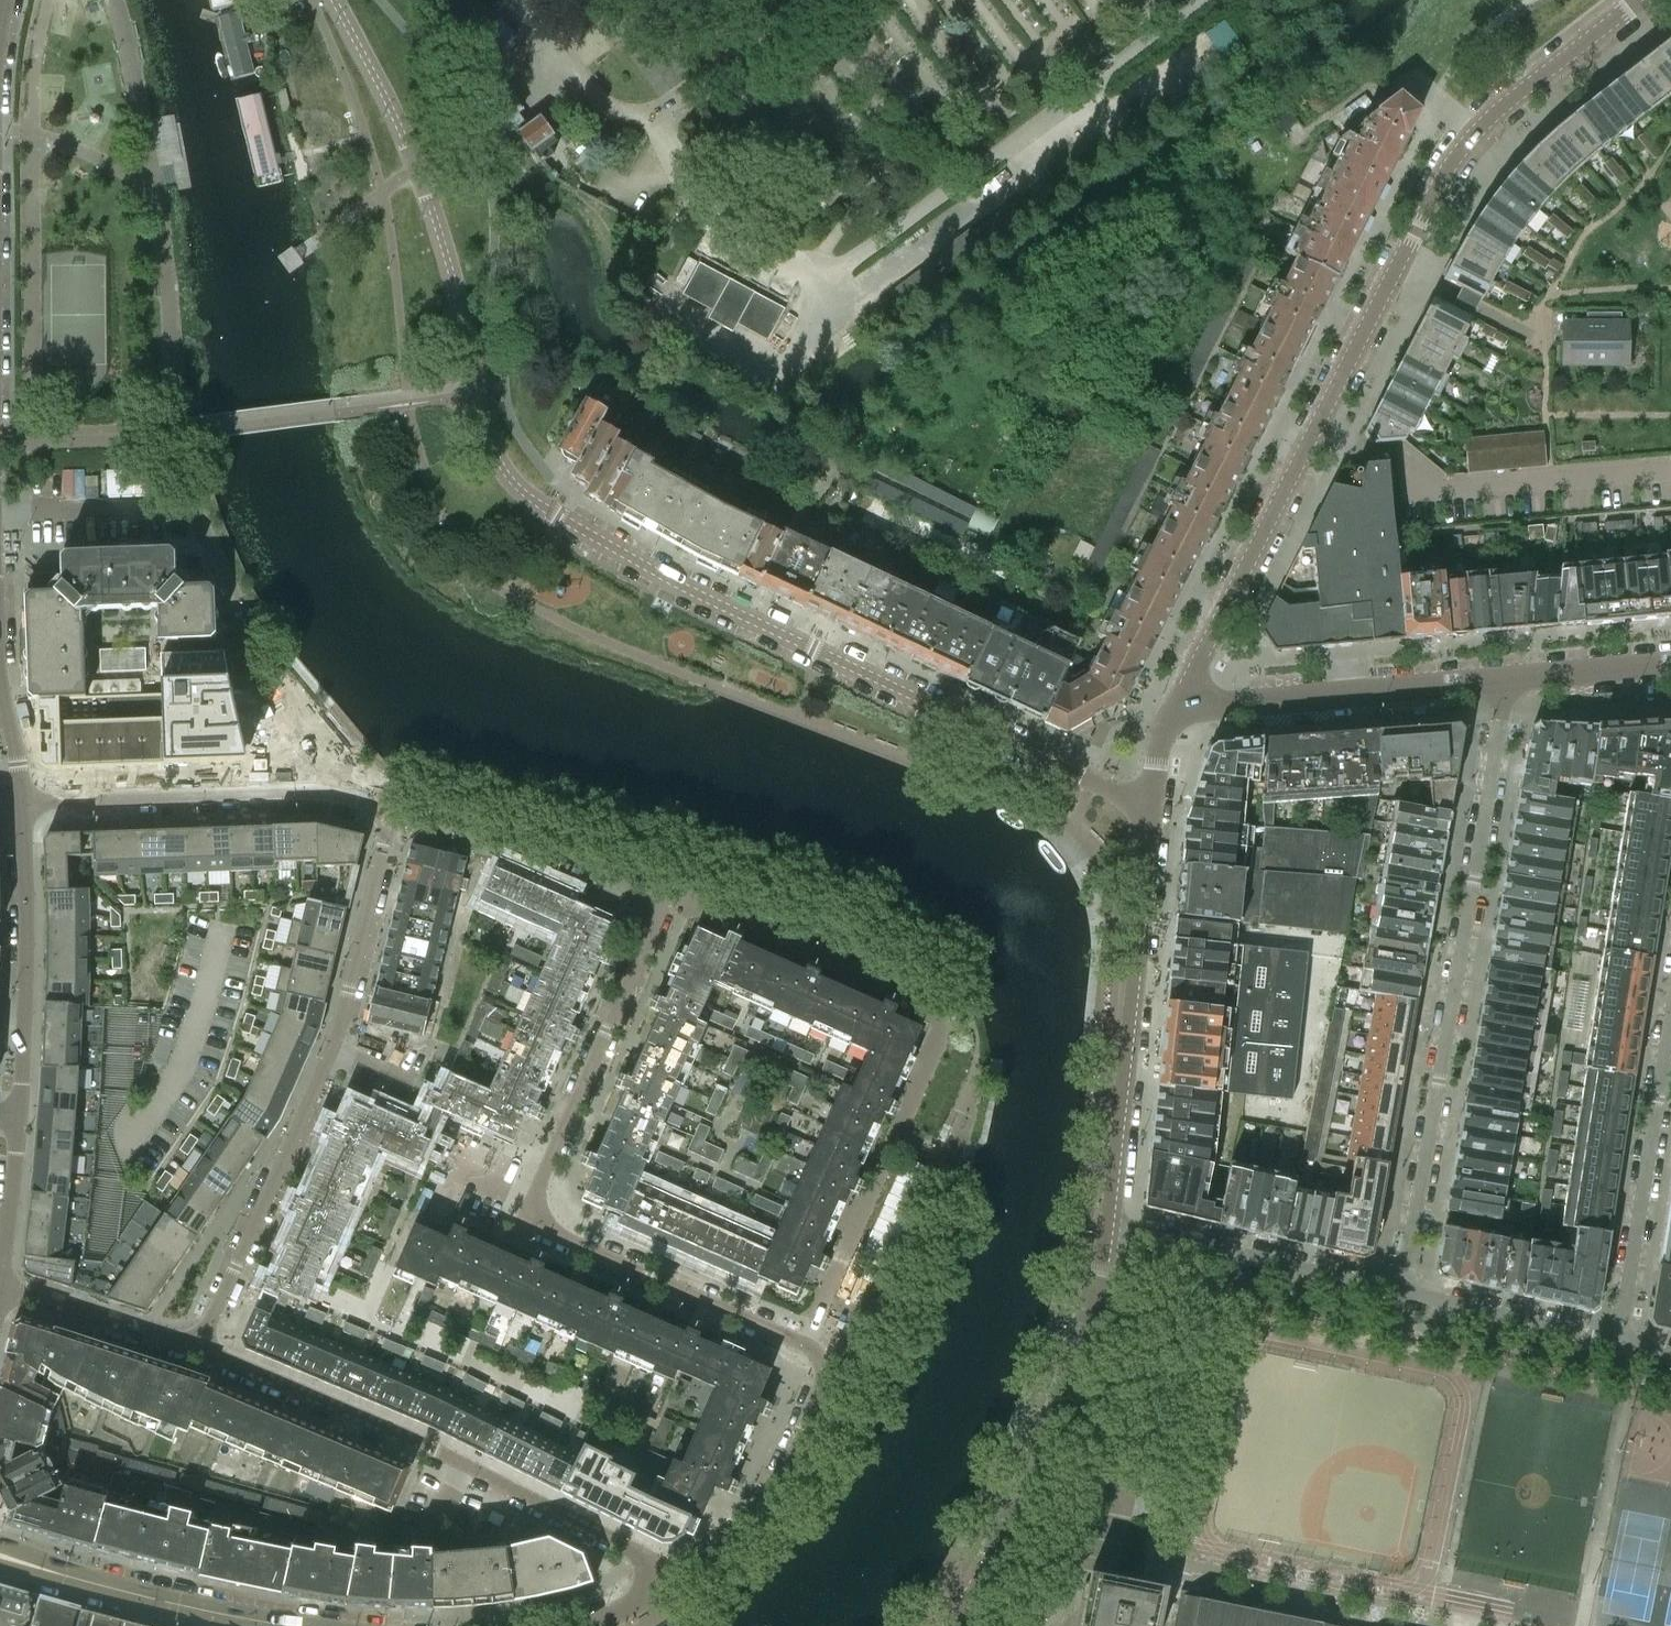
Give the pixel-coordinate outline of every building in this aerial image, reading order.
[(461,39),(487,75),(511,57),(507,52),(515,46),(511,41),(515,38),(500,17),(488,26),(485,21),(461,39)] [(243,46),(252,46),(252,37),(243,37),(243,46)] [(1655,50),(1670,70),(1670,38),(1655,50)] [(1655,50),(1639,63),(1666,98),(1670,94),(1670,70),(1655,50)] [(1666,98),(1639,63),(1622,76),(1649,111),(1666,98)] [(484,75),(480,78),(478,79),(482,86),(479,88),(485,97),(480,101),(485,108),(490,104),(494,109),(499,116),(494,120),(499,127),(504,123),(511,132),(514,129),(519,136),(525,131),(520,125),(524,122),(518,114),(522,110),(517,103),(512,106),(508,100),(504,94),(508,91),(503,84),(499,87),(492,78),(489,81),(484,75)] [(1649,111),(1622,76),(1605,89),(1632,124),(1649,111)] [(1632,124),(1605,89),(1589,102),(1616,137),(1632,124)] [(1360,130),(1357,139),(1397,159),(1409,135),(1408,135),(1420,111),(1400,94),(1360,124),(1360,130)] [(1616,137),(1589,102),(1572,115),(1599,150),(1616,137)] [(1289,109),(1274,121),(1283,133),(1298,121),(1289,109)] [(1599,150),(1572,115),(1570,117),(1568,119),(1566,120),(1564,122),(1562,124),(1560,125),(1558,127),(1556,129),(1554,130),(1583,164),(1585,162),(1586,161),(1588,159),(1590,158),(1592,156),(1594,155),(1595,153),(1597,152),(1599,150)] [(556,143),(541,121),(521,135),(542,163),(544,161),(549,168),(566,156),(568,155),(558,142),(556,143)] [(1583,164),(1554,130),(1552,132),(1550,134),(1548,136),(1546,137),(1544,139),(1542,141),(1540,143),(1539,145),(1537,146),(1567,178),(1569,176),(1571,175),(1572,173),(1574,172),(1576,170),(1578,168),(1579,167),(1581,165),(1583,164)] [(1397,159),(1357,139),(1342,131),(1338,140),(1344,143),(1336,158),(1385,182),(1397,159)] [(1637,137),(1645,148),(1652,142),(1644,132),(1641,135),(1637,137)] [(1659,151),(1652,142),(1645,148),(1653,159),(1654,158),(1661,153),(1659,151)] [(269,152),(278,152),(278,143),(269,143),(269,152)] [(1567,178),(1537,146),(1535,148),(1533,150),(1531,152),(1529,154),(1527,156),(1526,157),(1524,159),(1522,161),(1520,163),(1552,193),(1554,191),(1556,190),(1557,188),(1559,186),(1561,185),(1562,183),(1564,181),(1566,180),(1567,178)] [(1385,182),(1336,158),(1329,171),(1324,169),(1319,179),(1373,206),(1385,182)] [(1604,163),(1612,174),(1619,168),(1611,158),(1607,161),(1604,163)] [(1552,193),(1520,163),(1518,165),(1517,167),(1515,169),(1513,171),(1512,173),(1510,175),(1508,177),(1506,179),(1505,181),(1539,209),(1540,207),(1542,205),(1543,204),(1545,202),(1546,200),(1548,198),(1549,197),(1551,195),(1552,193)] [(1628,179),(1619,168),(1612,174),(1620,185),(1624,182),(1628,179)] [(1373,206),(1319,179),(1315,188),(1320,191),(1312,205),(1361,230),(1373,206)] [(1539,209),(1505,181),(1503,183),(1501,185),(1500,187),(1498,189),(1497,191),(1495,193),(1493,195),(1492,197),(1490,199),(1526,226),(1527,224),(1528,222),(1530,220),(1531,218),(1533,216),(1534,214),(1536,213),(1537,211),(1539,209)] [(1573,190),(1583,200),(1590,194),(1580,184),(1577,188),(1573,190)] [(1599,204),(1590,194),(1583,200),(1592,210),(1595,207),(1599,204)] [(1024,196),(1014,203),(1024,216),(1034,209),(1024,196)] [(1526,226),(1490,199),(1489,201),(1487,204),(1486,206),(1484,208),(1483,210),(1481,212),(1480,214),(1478,216),(1477,219),(1513,243),(1515,241),(1516,239),(1517,237),(1519,235),(1520,233),(1521,231),(1523,229),(1524,227),(1526,226)] [(1361,230),(1312,205),(1306,218),(1301,216),(1295,226),(1350,253),(1361,230)] [(1549,218),(1546,221),(1556,230),(1562,222),(1552,214),(1549,218)] [(1513,243),(1477,219),(1475,221),(1474,223),(1473,225),(1471,227),(1470,230),(1468,232),(1467,234),(1466,236),(1464,238),(1502,261),(1503,259),(1505,257),(1506,255),(1507,253),(1508,251),(1510,249),(1511,247),(1512,245),(1513,243)] [(1573,231),(1562,222),(1556,230),(1567,238),(1570,235),(1573,231)] [(1350,253),(1295,226),(1290,237),(1295,239),(1289,252),(1296,256),(1337,277),(1350,253)] [(1251,235),(1160,417),(1174,424),(1265,242),(1251,235)] [(1502,261),(1464,238),(1454,258),(1492,279),(1502,261)] [(1522,254),(1533,262),(1538,254),(1527,246),(1525,250),(1522,254)] [(1550,261),(1538,254),(1533,262),(1545,269),(1547,265),(1550,261)] [(1337,277),(1296,256),(1283,282),(1278,280),(1265,306),(1270,308),(1263,320),(1284,330),(1277,344),(1299,355),(1337,277)] [(1492,279),(1454,258),(1453,260),(1444,276),(1443,279),(1482,299),(1483,297),(1483,296),(1492,281),(1492,279)] [(784,308),(700,262),(682,295),(712,311),(708,318),(733,332),(737,324),(767,340),(784,308)] [(1502,289),(1514,296),(1518,287),(1506,281),(1504,285),(1502,289)] [(904,284),(894,292),(903,305),(914,298),(904,284)] [(1530,294),(1518,287),(1514,296),(1526,302),(1528,298),(1530,294)] [(1472,318),(1433,298),(1432,300),(1424,316),(1423,317),(1462,337),(1471,320),(1472,318)] [(1627,360),(1627,325),(1621,325),(1621,312),(1586,312),(1586,325),(1563,325),(1563,360),(1627,360)] [(1462,337),(1423,317),(1413,336),(1452,357),(1457,359),(1467,340),(1466,339),(1462,337)] [(1284,330),(1263,320),(1250,348),(1245,346),(1232,371),(1237,373),(1223,401),(1243,411),(1250,397),(1272,407),(1299,355),(1277,344),(1284,330)] [(1495,332),(1496,330),(1484,324),(1480,332),(1492,338),(1495,332)] [(1495,332),(1492,338),(1504,344),(1507,338),(1495,332)] [(1452,357),(1413,336),(1404,355),(1443,375),(1452,357)] [(1443,375),(1404,355),(1394,374),(1433,394),(1438,396),(1447,378),(1443,375)] [(1057,369),(1040,359),(1034,370),(1050,380),(1057,369)] [(575,466),(599,423),(605,412),(621,383),(603,372),(594,387),(611,395),(602,410),(586,401),(559,450),(564,459),(575,466)] [(1433,394),(1394,374),(1384,393),(1423,413),(1433,394)] [(626,405),(633,390),(625,386),(617,400),(626,405)] [(1423,413),(1384,393),(1375,411),(1410,429),(1414,431),(1423,413)] [(638,420),(649,399),(641,395),(639,398),(631,412),(629,415),(638,420)] [(1243,411),(1223,401),(1216,414),(1212,412),(1200,437),(1203,439),(1196,454),(1216,464),(1210,477),(1232,488),(1272,407),(1250,397),(1243,411)] [(1404,440),(1410,429),(1375,411),(1365,430),(1365,431),(1364,432),(1364,433),(1364,434),(1365,435),(1365,436),(1370,443),(1404,440)] [(599,423),(575,466),(570,475),(576,482),(587,488),(615,440),(618,434),(599,423)] [(688,445),(695,433),(687,428),(680,440),(688,445)] [(1543,431),(1530,432),(1531,446),(1544,445),(1543,431)] [(1531,446),(1530,432),(1517,433),(1518,447),(1531,446)] [(703,438),(695,433),(688,445),(696,449),(703,438)] [(1518,447),(1517,433),(1503,434),(1504,448),(1518,447)] [(1504,448),(1503,434),(1490,436),(1491,449),(1504,448)] [(1491,449),(1490,436),(1477,437),(1478,450),(1491,449)] [(1478,450),(1477,437),(1464,438),(1465,452),(1478,450)] [(615,440),(587,488),(585,493),(604,504),(634,451),(615,440)] [(1594,441),(1581,442),(1581,443),(1581,451),(1594,451),(1594,441)] [(1147,444),(1082,572),(1095,578),(1160,450),(1147,444)] [(1478,450),(1465,452),(1467,474),(1545,467),(1544,445),(1531,446),(1518,447),(1504,448),(1491,449),(1478,450)] [(662,537),(689,489),(650,467),(653,462),(634,451),(604,504),(662,537)] [(1216,464),(1196,454),(1183,480),(1179,478),(1166,504),(1170,506),(1157,532),(1177,543),(1184,530),(1205,541),(1232,488),(1210,477),(1216,464)] [(870,467),(917,491),(922,481),(875,457),(870,467)] [(707,478),(714,466),(705,461),(699,473),(707,478)] [(1387,462),(1341,467),(1260,627),(1275,650),(1404,638),(1398,578),(1387,462)] [(866,476),(861,486),(909,509),(914,499),(866,476)] [(742,479),(739,484),(736,492),(747,497),(753,485),(742,479)] [(923,494),(970,518),(976,508),(928,484),(923,494)] [(845,495),(854,500),(859,490),(851,485),(845,495)] [(689,489),(662,537),(680,547),(707,499),(689,489)] [(781,514),(789,497),(780,492),(777,497),(772,509),(781,514)] [(772,509),(777,497),(770,493),(764,505),(772,509)] [(699,558),(726,509),(707,499),(680,547),(699,558)] [(968,524),(920,501),(915,512),(963,534),(968,524)] [(740,577),(763,527),(726,509),(699,558),(740,577)] [(1597,531),(1596,522),(1582,523),(1583,533),(1597,531)] [(759,587),(759,586),(782,536),(763,527),(740,577),(759,587)] [(769,591),(795,536),(785,530),(782,536),(759,586),(769,591)] [(1177,543),(1157,532),(1150,546),(1146,544),(1133,569),(1138,571),(1130,587),(1150,596),(1144,608),(1166,620),(1205,541),(1184,530),(1177,543)] [(805,608),(831,553),(795,536),(769,591),(805,608)] [(911,591),(926,559),(926,558),(905,548),(889,580),(891,581),(911,591)] [(176,579),(176,572),(176,553),(170,549),(153,549),(153,555),(116,557),(116,551),(100,551),(100,557),(83,558),(83,552),(66,553),(61,558),(62,575),(52,575),(37,591),(25,592),(29,699),(38,699),(86,697),(85,682),(80,682),(77,609),(82,603),(157,601),(163,606),(164,628),(170,628),(171,639),(165,639),(165,641),(185,640),(211,639),(216,634),(216,624),(210,624),(209,607),(215,606),(214,590),(209,585),(183,586),(176,579)] [(1556,624),(1557,587),(1561,566),(1563,552),(1558,551),(1555,572),(1535,573),(1531,589),(1531,626),(1556,624)] [(851,562),(834,554),(831,553),(805,608),(825,618),(851,562)] [(1665,556),(1643,559),(1649,616),(1670,614),(1665,556)] [(1643,559),(1621,561),(1626,618),(1649,616),(1643,559)] [(1621,561),(1599,563),(1605,620),(1626,618),(1621,561)] [(871,572),(869,571),(851,562),(825,618),(845,627),(871,572)] [(1605,620),(1599,563),(1577,565),(1582,622),(1605,620)] [(942,577),(947,568),(938,564),(934,573),(942,577)] [(1577,565),(1561,566),(1557,587),(1556,624),(1582,622),(1577,565)] [(1531,626),(1531,589),(1535,573),(1535,570),(1529,567),(1486,570),(1491,630),(1531,626)] [(952,602),(962,583),(965,577),(947,568),(942,577),(934,594),(952,602)] [(1491,630),(1486,570),(1465,572),(1465,575),(1470,632),(1491,630)] [(891,581),(889,580),(871,572),(845,627),(865,637),(891,581)] [(1448,634),(1443,578),(1442,574),(1420,576),(1425,636),(1448,634)] [(1465,575),(1443,578),(1448,634),(1470,632),(1465,575)] [(1425,636),(1420,576),(1398,578),(1404,638),(1425,636)] [(885,646),(911,591),(891,581),(865,637),(885,646)] [(1150,596),(1130,587),(1117,613),(1112,611),(1101,634),(1105,636),(1091,663),(1112,673),(1117,661),(1139,672),(1166,620),(1144,608),(1150,596)] [(905,655),(931,600),(911,591),(885,646),(905,655)] [(931,600),(905,655),(924,664),(950,609),(931,600)] [(992,697),(1031,616),(1032,614),(1003,601),(990,627),(964,683),(992,697)] [(950,609),(924,664),(944,674),(970,618),(950,609)] [(1082,640),(1031,616),(992,697),(1042,720),(1060,684),(1082,640)] [(970,618),(944,674),(964,683),(990,627),(970,618)] [(145,650),(99,652),(100,675),(146,673),(145,650)] [(89,697),(38,699),(40,762),(48,769),(247,762),(224,654),(161,656),(162,694),(115,696),(107,696),(98,697),(89,697)] [(1112,673),(1091,663),(1084,678),(1066,686),(1060,684),(1042,720),(1066,731),(1127,697),(1139,672),(1117,661),(1112,673)] [(140,695),(140,682),(136,679),(131,682),(132,695),(140,695)] [(115,696),(114,683),(110,680),(106,683),(107,696),(115,696)] [(123,696),(123,683),(119,680),(114,683),(115,696),(123,696)] [(132,695),(131,682),(127,680),(123,683),(123,696),(132,695)] [(98,697),(98,683),(93,681),(89,684),(89,696),(89,697),(98,697)] [(107,696),(106,683),(102,681),(98,683),(98,697),(107,696)] [(1532,727),(1525,762),(1548,766),(1554,723),(1539,722),(1532,727)] [(1660,723),(1650,779),(1647,796),(1670,800),(1670,722),(1660,723)] [(1554,723),(1548,766),(1545,782),(1555,783),(1556,776),(1569,778),(1577,725),(1554,723)] [(1650,779),(1660,723),(1641,724),(1633,776),(1650,779)] [(1458,724),(1425,726),(1430,780),(1427,780),(1430,808),(1450,812),(1464,730),(1458,724)] [(1641,724),(1619,725),(1612,775),(1611,778),(1618,779),(1619,776),(1632,778),(1633,776),(1641,724)] [(1577,725),(1569,778),(1568,783),(1579,785),(1580,778),(1591,780),(1599,726),(1577,725)] [(1619,725),(1599,726),(1591,780),(1589,798),(1595,799),(1597,784),(1610,786),(1611,778),(1612,775),(1619,725)] [(1425,726),(1401,728),(1405,774),(1418,773),(1418,781),(1427,780),(1430,780),(1425,726)] [(1401,728),(1378,730),(1380,770),(1378,784),(1392,783),(1391,775),(1405,774),(1401,728)] [(1378,784),(1380,770),(1378,730),(1343,733),(1340,798),(1359,797),(1354,825),(1371,829),(1377,795),(1376,795),(1378,784)] [(675,733),(666,733),(666,742),(675,742),(675,733)] [(1343,733),(1303,736),(1300,801),(1340,798),(1343,733)] [(1300,801),(1303,736),(1267,739),(1266,804),(1262,804),(1264,827),(1271,827),(1272,804),(1300,801)] [(1260,767),(1263,740),(1216,743),(1209,748),(1200,775),(1242,779),(1247,780),(1259,780),(1260,767)] [(1548,766),(1525,762),(1520,791),(1553,796),(1555,783),(1545,782),(1548,766)] [(1200,775),(1193,798),(1240,803),(1242,779),(1200,775)] [(1571,799),(1553,796),(1520,791),(1516,812),(1567,821),(1571,799)] [(1612,791),(1610,801),(1617,802),(1619,792),(1612,791)] [(1647,796),(1627,793),(1626,800),(1631,800),(1629,812),(1670,819),(1670,800),(1647,796)] [(1240,803),(1193,798),(1186,819),(1186,820),(1238,825),(1240,803)] [(1450,812),(1430,808),(1391,801),(1389,811),(1396,812),(1394,823),(1446,832),(1450,812)] [(1567,821),(1516,812),(1513,833),(1564,842),(1567,821)] [(1629,812),(1627,824),(1622,823),(1621,832),(1670,840),(1670,819),(1629,812)] [(1593,818),(1592,828),(1599,829),(1600,819),(1593,818)] [(1236,845),(1238,825),(1186,820),(1183,841),(1236,846),(1236,845)] [(1446,832),(1394,823),(1391,837),(1385,835),(1383,843),(1443,854),(1446,832)] [(316,824),(295,825),(296,862),(316,861),(316,838),(316,824)] [(337,830),(316,824),(316,838),(316,861),(316,867),(337,867),(337,830)] [(295,825),(274,826),(275,863),(276,863),(296,862),(295,825)] [(274,826),(251,827),(253,870),(276,869),(276,863),(275,863),(274,826)] [(251,827),(229,828),(230,870),(253,870),(251,827)] [(1369,835),(1271,827),(1264,827),(1262,848),(1236,845),(1236,846),(1183,841),(1181,862),(1233,868),(1355,878),(1361,879),(1369,835)] [(206,828),(184,829),(185,872),(208,871),(206,828)] [(229,828),(206,828),(208,871),(230,870),(229,828)] [(184,829),(161,830),(163,873),(185,872),(184,829)] [(161,830),(139,831),(140,874),(163,873),(161,830)] [(347,908),(364,836),(337,830),(337,867),(338,878),(331,905),(347,908)] [(139,831),(116,832),(118,875),(140,874),(139,831)] [(116,832),(93,833),(95,876),(96,875),(118,875),(116,832)] [(1621,832),(1620,838),(1625,839),(1623,852),(1668,859),(1670,842),(1670,840),(1621,832)] [(87,856),(86,833),(50,834),(44,841),(45,857),(68,857),(87,856)] [(1564,842),(1513,833),(1509,854),(1560,863),(1564,842)] [(1590,838),(1589,848),(1596,849),(1597,839),(1590,838)] [(1443,854),(1383,843),(1382,851),(1389,852),(1386,865),(1439,874),(1443,854)] [(411,844),(407,863),(462,877),(467,857),(411,844)] [(1589,848),(1587,858),(1595,859),(1596,849),(1589,848)] [(1668,859),(1623,852),(1621,863),(1616,863),(1614,871),(1665,879),(1668,859)] [(1560,863),(1509,854),(1505,875),(1556,884),(1560,863)] [(68,874),(68,857),(45,857),(45,874),(46,891),(69,890),(69,889),(68,874)] [(499,857),(496,864),(480,902),(500,911),(520,866),(499,857)] [(1351,902),(1355,878),(1233,868),(1181,862),(1176,915),(1270,925),(1346,933),(1351,902)] [(462,877),(407,863),(402,881),(458,894),(462,877)] [(1439,874),(1386,865),(1384,878),(1377,877),(1376,885),(1435,895),(1439,874)] [(540,874),(526,868),(520,866),(500,911),(520,919),(540,874)] [(1665,879),(1614,871),(1613,876),(1619,877),(1616,890),(1662,897),(1665,879)] [(559,883),(540,874),(520,919),(539,928),(559,883)] [(1505,875),(1501,897),(1552,906),(1559,907),(1560,898),(1554,897),(1556,884),(1505,875)] [(1585,876),(1584,886),(1591,887),(1592,877),(1585,876)] [(458,894),(402,881),(398,897),(454,911),(458,894)] [(579,892),(564,885),(559,883),(539,928),(557,936),(573,901),(575,902),(579,892)] [(1435,895),(1376,885),(1375,894),(1381,895),(1379,907),(1432,916),(1435,895)] [(1584,886),(1582,896),(1589,897),(1591,887),(1584,886)] [(87,889),(69,889),(69,890),(46,891),(47,913),(89,913),(88,890),(88,889),(87,889)] [(263,890),(253,891),(254,900),(263,900),(263,890)] [(1662,897),(1616,890),(1614,902),(1610,901),(1608,910),(1659,918),(1662,897)] [(253,891),(244,891),(244,901),(254,900),(253,891)] [(209,892),(199,893),(199,902),(209,902),(209,892)] [(218,892),(209,892),(209,902),(218,902),(218,892)] [(164,894),(154,894),(154,904),(164,904),(164,894)] [(173,894),(164,894),(164,904),(173,903),(173,894)] [(124,895),(114,896),(124,905),(126,905),(126,895),(124,895)] [(135,895),(126,895),(126,905),(135,905),(135,895)] [(454,911),(398,897),(394,914),(450,928),(454,911)] [(1552,906),(1501,897),(1498,917),(1549,926),(1552,906)] [(341,932),(347,908),(331,905),(308,899),(302,922),(341,932)] [(594,910),(575,902),(573,901),(557,936),(541,973),(586,993),(600,961),(610,966),(616,954),(601,947),(611,924),(591,915),(594,910)] [(120,915),(110,906),(110,917),(120,919),(120,915)] [(275,908),(272,907),(270,915),(280,917),(282,909),(275,908)] [(1432,916),(1379,907),(1377,919),(1370,917),(1368,926),(1428,936),(1432,916)] [(1659,918),(1608,910),(1607,917),(1612,918),(1610,930),(1655,937),(1659,918)] [(89,936),(89,913),(47,913),(47,936),(89,936)] [(450,928),(394,914),(390,932),(445,946),(450,928)] [(1330,1020),(1340,963),(1324,961),(1325,949),(1302,947),(1302,952),(1271,949),(1271,951),(1268,950),(1270,925),(1176,915),(1166,1002),(1328,1020),(1330,1020)] [(1579,916),(1578,926),(1585,927),(1586,917),(1579,916)] [(121,927),(120,919),(110,917),(111,927),(121,927)] [(1545,947),(1549,926),(1498,917),(1494,939),(1543,947),(1545,947)] [(335,957),(341,932),(302,922),(292,920),(286,945),(296,947),(335,957)] [(718,926),(713,935),(697,927),(679,968),(714,984),(752,1001),(773,956),(739,941),(743,930),(732,925),(729,931),(718,926)] [(1428,936),(1368,926),(1367,935),(1374,936),(1372,948),(1424,957),(1428,936)] [(1578,926),(1577,936),(1584,937),(1585,927),(1578,926)] [(476,927),(472,937),(485,943),(490,933),(476,927)] [(274,942),(276,932),(267,929),(264,939),(274,942)] [(1655,937),(1610,930),(1609,941),(1604,940),(1602,949),(1652,957),(1655,937)] [(445,946),(390,932),(385,950),(441,964),(445,946)] [(503,939),(490,933),(485,943),(499,949),(503,939)] [(89,958),(89,936),(47,936),(46,958),(89,958)] [(272,950),(274,942),(264,939),(262,948),(272,950)] [(1539,967),(1543,947),(1494,939),(1491,959),(1539,967)] [(514,944),(510,954),(524,960),(528,950),(514,944)] [(330,979),(335,957),(296,947),(291,969),(330,979)] [(1646,996),(1652,957),(1602,949),(1587,947),(1581,986),(1646,996)] [(1424,957),(1372,948),(1370,960),(1363,958),(1361,967),(1368,969),(1421,978),(1424,957)] [(121,949),(112,950),(112,959),(122,959),(121,949)] [(441,964),(385,950),(381,967),(437,981),(441,964)] [(542,956),(528,950),(524,960),(537,966),(542,956)] [(805,970),(781,959),(773,956),(752,1001),(830,1035),(850,990),(817,975),(822,965),(810,960),(805,970)] [(89,982),(89,958),(46,958),(46,981),(89,982)] [(122,968),(122,959),(112,959),(112,969),(122,968)] [(1539,967),(1491,959),(1487,980),(1536,988),(1539,967)] [(508,967),(499,963),(493,976),(502,980),(508,967)] [(281,967),(275,990),(324,1003),(330,979),(291,969),(281,966),(281,967)] [(437,981),(381,967),(376,986),(426,998),(432,1000),(437,981)] [(1361,967),(1357,989),(1377,992),(1417,999),(1421,978),(1368,969),(1361,967)] [(679,968),(672,982),(664,1000),(654,995),(649,1007),(659,1012),(645,1045),(689,1065),(707,1025),(698,1020),(700,1016),(714,984),(679,968)] [(541,973),(506,1051),(551,1071),(566,1038),(576,1043),(581,1031),(571,1027),(586,993),(541,973)] [(256,976),(253,985),(263,987),(265,978),(256,976)] [(502,980),(493,976),(487,990),(496,994),(502,980)] [(1536,988),(1487,980),(1483,1000),(1532,1009),(1536,988)] [(88,1005),(89,982),(46,981),(45,1003),(88,1005)] [(253,985),(251,994),(261,996),(263,987),(253,985)] [(423,1036),(432,1000),(426,998),(376,986),(367,1022),(423,1036)] [(1646,996),(1581,986),(1575,1025),(1590,1027),(1640,1035),(1646,996)] [(275,990),(275,991),(280,992),(275,1012),(281,1014),(318,1029),(324,1003),(275,990)] [(883,1005),(857,993),(850,990),(830,1035),(868,1052),(903,1068),(921,1027),(904,1019),(908,1010),(897,1005),(899,999),(887,994),(883,1005)] [(1377,992),(1374,1013),(1413,1021),(1417,999),(1377,992)] [(113,996),(114,1005),(124,1005),(123,995),(113,996)] [(1532,1009),(1483,1000),(1480,1021),(1529,1029),(1532,1009)] [(491,1005),(481,1001),(476,1015),(485,1019),(491,1005)] [(1311,1105),(1328,1020),(1166,1002),(1158,1085),(1181,1088),(1311,1105)] [(45,1003),(44,1024),(81,1026),(82,1006),(88,1006),(88,1005),(45,1003)] [(709,1008),(705,1018),(719,1024),(723,1014),(709,1008)] [(1334,1009),(1331,1022),(1341,1024),(1344,1010),(1334,1009)] [(246,1013),(243,1022),(252,1025),(255,1016),(246,1013)] [(1374,1013),(1370,1034),(1410,1041),(1413,1021),(1374,1013)] [(281,1014),(272,1034),(308,1050),(318,1029),(281,1014)] [(736,1020),(723,1014),(719,1024),(732,1030),(736,1020)] [(485,1019),(476,1015),(470,1028),(479,1032),(485,1019)] [(1529,1029),(1480,1021),(1476,1042),(1525,1050),(1529,1029)] [(243,1022),(240,1031),(250,1034),(252,1025),(243,1022)] [(1329,1022),(1327,1031),(1339,1033),(1341,1024),(1331,1022),(1329,1022)] [(44,1024),(44,1045),(80,1047),(81,1026),(44,1024)] [(1640,1035),(1590,1027),(1575,1025),(1571,1053),(1569,1064),(1586,1067),(1634,1074),(1640,1035)] [(748,1026),(744,1035),(758,1041),(762,1032),(748,1026)] [(1327,1031),(1325,1039),(1337,1042),(1339,1033),(1327,1031)] [(775,1038),(762,1032),(758,1041),(771,1048),(775,1038)] [(272,1034),(262,1056),(299,1072),(308,1050),(272,1034)] [(1370,1034),(1366,1055),(1406,1062),(1410,1041),(1370,1034)] [(1325,1039),(1324,1048),(1336,1050),(1337,1042),(1325,1039)] [(474,1045),(464,1040),(458,1054),(468,1058),(474,1045)] [(1525,1050),(1476,1042),(1472,1063),(1521,1071),(1525,1050)] [(787,1043),(783,1053),(796,1059),(800,1049),(787,1043)] [(44,1045),(43,1067),(79,1068),(80,1047),(44,1045)] [(689,1065),(645,1045),(630,1078),(619,1073),(614,1085),(625,1090),(610,1124),(655,1144),(689,1065)] [(734,1045),(728,1058),(738,1063),(759,1072),(765,1059),(754,1053),(734,1045)] [(1324,1048),(1322,1056),(1334,1059),(1336,1050),(1324,1048)] [(814,1055),(800,1049),(796,1059),(810,1064),(814,1055)] [(506,1051),(489,1090),(450,1073),(440,1095),(431,1091),(425,1103),(441,1110),(441,1111),(494,1134),(496,1129),(516,1138),(526,1114),(542,1121),(547,1109),(536,1105),(551,1071),(506,1051)] [(1562,1051),(1560,1065),(1569,1066),(1569,1064),(1571,1053),(1562,1051)] [(868,1052),(854,1084),(852,1089),(842,1084),(824,1124),(869,1144),(884,1111),(894,1116),(901,1099),(896,1092),(893,1091),(903,1068),(868,1052)] [(468,1058),(458,1054),(452,1067),(462,1072),(468,1058)] [(1366,1055),(1363,1075),(1403,1082),(1406,1062),(1366,1055)] [(262,1056),(253,1078),(289,1094),(299,1072),(262,1056)] [(1322,1056),(1320,1065),(1332,1067),(1334,1059),(1322,1056)] [(231,1058),(228,1067),(238,1070),(241,1061),(231,1058)] [(732,1076),(738,1063),(728,1058),(722,1072),(732,1076)] [(825,1060),(821,1070),(835,1075),(839,1066),(825,1060)] [(1521,1071),(1472,1063),(1469,1084),(1518,1092),(1521,1071)] [(802,1091),(808,1078),(778,1064),(772,1078),(792,1087),(802,1091)] [(1320,1065),(1319,1074),(1330,1076),(1332,1067),(1320,1065)] [(852,1072),(839,1066),(835,1075),(848,1081),(852,1072)] [(43,1067),(42,1088),(78,1090),(79,1068),(43,1067)] [(228,1067),(225,1076),(235,1079),(238,1070),(228,1067)] [(1634,1074),(1586,1067),(1585,1072),(1590,1073),(1588,1087),(1631,1094),(1634,1074)] [(446,1075),(438,1071),(433,1083),(441,1087),(446,1075)] [(1559,1071),(1558,1084),(1567,1085),(1568,1072),(1559,1071)] [(1319,1074),(1317,1082),(1329,1085),(1330,1076),(1319,1074)] [(1363,1075),(1359,1096),(1399,1103),(1403,1082),(1363,1075)] [(253,1078),(244,1096),(278,1119),(289,1094),(253,1078)] [(712,1082),(706,1095),(715,1100),(721,1086),(712,1082)] [(1317,1082),(1315,1091),(1327,1093),(1329,1085),(1317,1082)] [(1518,1092),(1469,1084),(1465,1105),(1514,1113),(1518,1092)] [(1558,1084),(1556,1097),(1565,1098),(1567,1085),(1558,1084)] [(1181,1088),(1158,1085),(1155,1109),(1213,1117),(1229,1119),(1230,1108),(1213,1106),(1214,1098),(1181,1093),(1181,1088)] [(796,1105),(802,1091),(792,1087),(787,1101),(796,1105)] [(1631,1094),(1588,1087),(1586,1099),(1581,1098),(1580,1106),(1627,1113),(1631,1094)] [(42,1088),(40,1109),(76,1112),(78,1090),(42,1088)] [(1315,1091),(1313,1099),(1325,1102),(1327,1093),(1315,1091)] [(217,1095),(212,1102),(220,1108),(225,1100),(217,1095)] [(715,1100),(706,1095),(700,1109),(709,1113),(715,1100)] [(244,1097),(231,1116),(265,1139),(278,1119),(244,1096),(244,1097)] [(1359,1096),(1355,1116),(1395,1123),(1399,1103),(1359,1096)] [(1313,1099),(1312,1108),(1324,1110),(1325,1102),(1313,1099)] [(372,1110),(352,1101),(342,1125),(327,1119),(322,1130),(332,1135),(318,1168),(363,1187),(379,1150),(395,1114),(374,1105),(372,1110)] [(212,1102),(206,1110),(214,1116),(220,1108),(212,1102)] [(1514,1113),(1465,1105),(1461,1126),(1515,1135),(1519,1114),(1514,1113)] [(1627,1113),(1580,1106),(1579,1112),(1584,1113),(1582,1126),(1624,1132),(1627,1113)] [(1311,1109),(1310,1117),(1322,1119),(1324,1110),(1312,1108),(1311,1109)] [(40,1109),(38,1130),(75,1133),(76,1112),(40,1109)] [(1213,1117),(1155,1109),(1153,1128),(1211,1137),(1213,1117)] [(1554,1111),(1552,1124),(1561,1125),(1563,1112),(1554,1111)] [(418,1167),(430,1141),(424,1138),(428,1129),(395,1114),(379,1150),(418,1167)] [(795,1119),(786,1115),(780,1128),(790,1133),(795,1119)] [(231,1116),(218,1136),(251,1158),(265,1139),(231,1116)] [(1355,1116),(1352,1137),(1392,1144),(1395,1123),(1355,1116)] [(1310,1117),(1308,1125),(1320,1128),(1322,1119),(1310,1117)] [(704,1141),(710,1128),(699,1123),(693,1136),(704,1141)] [(655,1144),(610,1124),(596,1155),(585,1151),(580,1162),(595,1169),(593,1173),(584,1193),(604,1202),(602,1206),(621,1215),(636,1180),(638,1181),(638,1180),(655,1144)] [(869,1144),(824,1124),(789,1203),(834,1223),(849,1189),(859,1194),(865,1182),(854,1177),(869,1144)] [(1552,1124),(1551,1136),(1560,1138),(1561,1125),(1552,1124)] [(1308,1125),(1306,1134),(1318,1136),(1320,1128),(1308,1125)] [(1515,1135),(1461,1126),(1458,1147),(1511,1156),(1515,1135)] [(1624,1132),(1582,1126),(1580,1138),(1575,1137),(1574,1145),(1621,1153),(1624,1132)] [(790,1133),(780,1128),(774,1142),(784,1146),(790,1133)] [(1211,1137),(1153,1128),(1151,1150),(1209,1161),(1211,1137)] [(38,1130),(36,1151),(73,1154),(75,1133),(38,1130)] [(190,1134),(185,1142),(193,1147),(198,1139),(190,1134)] [(1306,1134),(1305,1142),(1317,1145),(1318,1136),(1306,1134)] [(218,1136),(205,1155),(238,1178),(251,1158),(218,1136)] [(713,1145),(704,1141),(693,1136),(687,1150),(707,1159),(718,1163),(724,1150),(713,1145)] [(1352,1137),(1348,1157),(1354,1158),(1388,1164),(1390,1154),(1392,1144),(1352,1137)] [(185,1142),(179,1150),(188,1155),(193,1147),(185,1142)] [(1305,1142),(1303,1151),(1315,1153),(1317,1145),(1305,1142)] [(1621,1153),(1574,1145),(1573,1151),(1578,1152),(1576,1166),(1618,1173),(1621,1153)] [(1507,1177),(1511,1156),(1458,1147),(1454,1167),(1507,1177)] [(1549,1149),(1547,1162),(1556,1163),(1557,1150),(1549,1149)] [(1209,1161),(1151,1150),(1149,1170),(1198,1182),(1204,1183),(1209,1161)] [(36,1151),(35,1172),(71,1176),(73,1154),(36,1151)] [(671,1157),(658,1151),(654,1161),(667,1166),(671,1157)] [(1303,1151),(1301,1160),(1313,1162),(1314,1158),(1315,1153),(1303,1151)] [(768,1169),(774,1156),(764,1152),(758,1165),(768,1169)] [(205,1155),(191,1175),(224,1198),(238,1178),(205,1155)] [(768,1169),(758,1165),(738,1156),(732,1170),(762,1183),(768,1169)] [(685,1163),(671,1157),(667,1166),(680,1172),(685,1163)] [(1330,1204),(1322,1248),(1364,1258),(1372,1254),(1374,1246),(1388,1164),(1354,1158),(1353,1165),(1351,1177),(1348,1194),(1332,1191),(1332,1193),(1330,1204)] [(1547,1162),(1545,1175),(1554,1176),(1556,1163),(1547,1162)] [(1231,1166),(1226,1188),(1224,1196),(1217,1223),(1237,1228),(1251,1171),(1231,1166)] [(1618,1173),(1576,1166),(1574,1176),(1569,1175),(1568,1182),(1615,1190),(1618,1173)] [(1507,1177),(1454,1167),(1450,1188),(1503,1197),(1507,1177)] [(363,1187),(318,1168),(303,1201),(292,1196),(287,1208),(298,1212),(283,1246),(288,1248),(323,1264),(328,1266),(363,1187)] [(407,1168),(401,1182),(410,1186),(416,1172),(407,1168)] [(710,1174),(697,1168),(693,1178),(706,1184),(710,1174)] [(1198,1182),(1149,1170),(1146,1200),(1151,1208),(1217,1223),(1224,1196),(1215,1194),(1213,1202),(1195,1198),(1198,1182)] [(165,1171),(160,1178),(168,1184),(173,1176),(165,1171)] [(1272,1176),(1251,1171),(1237,1228),(1259,1233),(1272,1176)] [(35,1172),(32,1193),(68,1197),(71,1176),(35,1172)] [(191,1175),(178,1195),(211,1217),(224,1198),(191,1175)] [(1295,1181),(1272,1176),(1259,1233),(1283,1239),(1294,1186),(1295,1181)] [(730,1183),(716,1177),(712,1186),(725,1192),(730,1183)] [(160,1178),(154,1186),(162,1192),(166,1187),(168,1184),(160,1178)] [(621,1215),(616,1224),(638,1234),(657,1189),(638,1180),(638,1181),(636,1180),(621,1215)] [(410,1186),(401,1182),(395,1195),(404,1199),(410,1186)] [(1615,1190),(1568,1182),(1567,1191),(1572,1192),(1570,1203),(1612,1210),(1615,1190)] [(743,1189),(730,1183),(725,1192),(739,1198),(743,1189)] [(1312,1189),(1294,1186),(1283,1239),(1303,1244),(1312,1189)] [(1503,1197),(1450,1188),(1447,1209),(1469,1213),(1500,1218),(1503,1197)] [(657,1189),(638,1234),(656,1242),(676,1197),(657,1189)] [(1332,1193),(1312,1189),(1303,1244),(1322,1248),(1330,1204),(1332,1193)] [(1543,1189),(1541,1202),(1550,1203),(1552,1190),(1543,1189)] [(32,1193),(29,1214),(66,1218),(68,1197),(32,1193)] [(768,1200),(755,1194),(750,1203),(764,1209),(768,1200)] [(178,1195),(164,1214),(197,1237),(211,1217),(178,1195)] [(676,1197),(656,1242),(676,1251),(696,1206),(676,1197)] [(782,1206),(768,1200),(764,1209),(777,1215),(782,1206)] [(1541,1202),(1539,1215),(1548,1216),(1550,1203),(1541,1202)] [(834,1223),(789,1203),(773,1240),(758,1276),(759,1276),(778,1285),(780,1280),(800,1288),(805,1276),(815,1281),(820,1269),(825,1271),(830,1259),(820,1255),(834,1223)] [(1612,1210),(1570,1203),(1568,1215),(1563,1215),(1562,1223),(1574,1225),(1609,1231),(1612,1210)] [(1667,1205),(1657,1264),(1670,1267),(1670,1206),(1667,1205)] [(390,1206),(384,1220),(393,1224),(399,1211),(390,1206)] [(696,1206),(676,1251),(695,1260),(715,1214),(696,1206)] [(1469,1213),(1447,1209),(1436,1268),(1441,1276),(1457,1280),(1467,1221),(1469,1213)] [(29,1214),(27,1235),(63,1239),(66,1218),(29,1214)] [(164,1214),(151,1234),(184,1256),(197,1237),(164,1214)] [(715,1214),(695,1260),(715,1268),(735,1223),(715,1214)] [(436,1233),(415,1223),(395,1268),(436,1286),(440,1277),(477,1294),(497,1249),(465,1234),(469,1224),(458,1219),(447,1243),(434,1237),(436,1233)] [(378,1233),(387,1238),(393,1224),(384,1220),(378,1233)] [(1476,1224),(1467,1221),(1457,1280),(1478,1285),(1488,1232),(1476,1229),(1476,1224)] [(735,1223),(715,1268),(734,1277),(755,1232),(735,1223)] [(1602,1275),(1609,1231),(1574,1225),(1571,1244),(1567,1269),(1602,1275)] [(1489,1226),(1488,1232),(1478,1285),(1500,1290),(1509,1237),(1497,1234),(1498,1229),(1489,1226)] [(1510,1231),(1509,1237),(1500,1290),(1522,1295),(1529,1242),(1518,1239),(1519,1234),(1510,1231)] [(755,1232),(734,1277),(755,1286),(759,1276),(758,1276),(773,1240),(755,1232)] [(138,1253),(137,1255),(148,1262),(149,1261),(171,1276),(184,1256),(151,1234),(138,1253)] [(27,1235),(24,1256),(60,1260),(61,1260),(61,1253),(63,1239),(27,1235)] [(1562,1304),(1567,1269),(1571,1244),(1530,1237),(1529,1242),(1522,1295),(1562,1304)] [(372,1246),(366,1259),(376,1264),(382,1250),(372,1246)] [(323,1264),(288,1248),(274,1280),(263,1275),(258,1287),(262,1289),(279,1296),(281,1291),(281,1292),(290,1296),(306,1303),(323,1264)] [(546,1258),(535,1253),(530,1263),(497,1249),(477,1294),(555,1328),(575,1283),(542,1269),(546,1258)] [(137,1255),(124,1273),(136,1281),(157,1296),(171,1276),(149,1261),(148,1262),(137,1255)] [(24,1256),(23,1266),(28,1274),(68,1287),(72,1288),(75,1261),(61,1260),(60,1260),(24,1256)] [(376,1264),(366,1259),(360,1273),(370,1277),(376,1264)] [(1657,1264),(1648,1319),(1653,1326),(1670,1330),(1670,1267),(1657,1264)] [(1597,1306),(1602,1275),(1567,1269),(1562,1304),(1590,1311),(1597,1306)] [(124,1273),(106,1299),(117,1302),(146,1311),(157,1296),(136,1281),(124,1273)] [(608,1298),(575,1283),(555,1328),(633,1362),(653,1318),(620,1303),(625,1293),(613,1287),(608,1298)] [(413,1313),(422,1318),(434,1290),(425,1286),(413,1313)] [(1232,1286),(1229,1297),(1245,1300),(1248,1290),(1232,1286)] [(258,1287),(252,1300),(274,1309),(279,1297),(278,1297),(279,1296),(258,1287)] [(281,1292),(276,1303),(285,1307),(290,1296),(281,1292)] [(252,1300),(249,1308),(269,1316),(270,1314),(272,1314),(274,1309),(252,1300)] [(309,1306),(305,1317),(313,1321),(318,1310),(309,1306)] [(249,1308),(237,1337),(241,1347),(254,1352),(269,1316),(249,1308)] [(318,1310),(313,1321),(322,1324),(326,1314),(318,1310)] [(431,1310),(427,1319),(440,1325),(445,1316),(431,1310)] [(269,1316),(254,1352),(274,1361),(290,1323),(271,1315),(272,1314),(270,1314),(269,1316)] [(458,1322),(445,1316),(440,1325),(454,1331),(458,1322)] [(23,1357),(34,1323),(20,1318),(13,1323),(5,1353),(23,1357)] [(686,1332),(653,1318),(633,1362),(673,1380),(677,1370),(714,1387),(730,1351),(697,1337),(702,1327),(690,1321),(686,1332)] [(346,1322),(342,1331),(353,1335),(356,1326),(346,1322)] [(57,1385),(73,1335),(34,1323),(23,1357),(24,1364),(39,1373),(41,1365),(50,1371),(48,1380),(57,1385)] [(290,1323),(274,1361),(293,1369),(309,1331),(290,1323)] [(356,1326),(353,1335),(363,1339),(367,1331),(356,1326)] [(470,1327),(466,1336),(479,1342),(483,1333),(470,1327)] [(309,1331),(293,1369),(312,1377),(328,1339),(309,1331)] [(497,1339),(483,1333),(479,1342),(493,1348),(497,1339)] [(115,1405),(132,1354),(73,1335),(57,1385),(64,1389),(65,1389),(68,1381),(88,1392),(85,1400),(102,1409),(105,1400),(115,1405)] [(385,1338),(381,1347),(392,1352),(396,1343),(385,1338)] [(328,1339),(312,1377),(332,1385),(347,1348),(328,1339)] [(396,1343),(392,1352),(403,1356),(406,1347),(396,1343)] [(508,1344),(504,1353),(518,1359),(522,1350),(508,1344)] [(347,1348),(332,1385),(351,1393),(367,1356),(347,1348)] [(535,1356),(522,1350),(518,1359),(531,1365),(535,1356)] [(771,1370),(730,1352),(730,1351),(714,1387),(698,1425),(738,1443),(746,1424),(751,1427),(758,1412),(768,1417),(773,1405),(758,1398),(771,1370)] [(60,1397),(64,1389),(57,1385),(48,1380),(39,1373),(24,1364),(23,1357),(5,1353),(0,1375),(0,1404),(51,1417),(52,1412),(60,1397)] [(164,1437),(189,1373),(132,1354),(115,1405),(124,1409),(121,1418),(138,1426),(142,1415),(160,1422),(155,1433),(164,1437)] [(424,1355),(420,1364),(431,1368),(435,1359),(424,1355)] [(367,1356),(351,1393),(371,1401),(387,1364),(367,1356)] [(435,1359),(431,1368),(442,1373),(445,1364),(435,1359)] [(548,1361),(544,1371),(557,1377),(561,1367),(548,1361)] [(387,1364),(371,1401),(391,1410),(406,1372),(387,1364)] [(575,1373),(561,1367),(557,1377),(571,1383),(575,1373)] [(406,1372),(391,1410),(410,1418),(426,1380),(406,1372)] [(244,1450),(264,1403),(209,1380),(189,1373),(164,1437),(172,1441),(178,1428),(188,1432),(190,1427),(244,1450)] [(466,1374),(462,1382),(472,1387),(477,1379),(466,1374)] [(587,1378),(583,1388),(596,1394),(600,1384),(587,1378)] [(690,1382),(680,1378),(674,1392),(684,1396),(690,1382)] [(477,1379),(472,1387),(483,1392),(487,1384),(477,1379)] [(426,1380),(410,1418),(429,1427),(447,1389),(426,1380)] [(614,1390),(600,1384),(596,1394),(610,1400),(614,1390)] [(447,1389),(429,1427),(449,1436),(467,1399),(447,1389)] [(504,1392),(500,1401),(510,1406),(514,1398),(504,1392)] [(684,1396),(674,1392),(668,1405),(678,1409),(684,1396)] [(625,1395),(621,1405),(635,1411),(639,1401),(625,1395)] [(514,1398),(510,1406),(521,1412),(525,1403),(514,1398)] [(467,1399),(449,1436),(468,1446),(485,1408),(467,1399)] [(652,1407),(639,1401),(635,1411),(648,1416),(652,1407)] [(317,1481),(337,1434),(264,1403),(244,1450),(317,1481)] [(51,1417),(0,1404),(0,1438),(36,1447),(43,1444),(62,1447),(65,1436),(63,1436),(64,1433),(47,1429),(51,1417)] [(485,1408),(468,1446),(486,1454),(504,1418),(485,1408)] [(542,1412),(538,1420),(548,1425),(552,1417),(542,1412)] [(552,1417),(548,1425),(558,1430),(563,1422),(552,1417)] [(673,1421),(663,1417),(657,1430),(667,1435),(673,1421)] [(504,1418),(486,1454),(505,1464),(523,1427),(504,1418)] [(728,1478),(735,1463),(730,1461),(738,1443),(698,1425),(681,1463),(673,1459),(664,1479),(654,1500),(700,1520),(715,1486),(734,1494),(739,1482),(728,1478)] [(523,1427),(505,1464),(524,1473),(542,1437),(523,1427)] [(579,1430),(575,1438),(586,1444),(590,1436),(579,1430)] [(667,1435),(657,1430),(651,1444),(661,1448),(667,1435)] [(391,1512),(411,1465),(337,1434),(317,1481),(391,1512)] [(93,1455),(96,1444),(65,1436),(62,1447),(82,1452),(93,1455)] [(92,1548),(114,1472),(118,1458),(118,1456),(121,1446),(102,1437),(100,1445),(96,1444),(93,1455),(82,1452),(80,1462),(76,1477),(60,1539),(92,1548)] [(542,1437),(524,1473),(542,1483),(560,1446),(542,1437)] [(80,1462),(82,1452),(62,1447),(43,1444),(36,1447),(0,1438),(0,1492),(53,1465),(58,1463),(59,1465),(80,1462)] [(579,1455),(560,1492),(662,1543),(671,1542),(686,1533),(697,1525),(699,1522),(700,1520),(654,1500),(628,1488),(635,1474),(609,1461),(611,1457),(587,1445),(584,1444),(579,1455)] [(560,1446),(542,1483),(560,1492),(579,1455),(560,1446)] [(174,1484),(177,1473),(119,1458),(116,1469),(149,1477),(174,1484)] [(63,1484),(53,1465),(0,1492),(0,1494),(11,1513),(63,1484)] [(635,1474),(628,1488),(654,1500),(664,1479),(664,1478),(641,1467),(640,1467),(636,1475),(635,1474)] [(114,1554),(134,1477),(114,1472),(92,1548),(114,1554)] [(241,1490),(195,1478),(190,1477),(190,1476),(181,1474),(178,1485),(188,1487),(192,1488),(192,1489),(238,1501),(243,1502),(243,1503),(259,1507),(261,1496),(246,1493),(241,1491),(241,1490)] [(60,1539),(76,1477),(63,1484),(11,1513),(8,1524),(60,1539)] [(135,1560),(154,1483),(134,1477),(114,1554),(135,1560)] [(156,1565),(176,1489),(154,1483),(135,1560),(156,1565)] [(180,1571),(197,1495),(176,1489),(156,1565),(180,1571)] [(199,1575),(216,1500),(197,1495),(180,1571),(199,1575)] [(323,1512),(284,1502),(265,1497),(262,1508),(320,1523),(323,1512)] [(218,1579),(234,1505),(216,1500),(199,1575),(218,1579)] [(341,1504),(333,1523),(342,1527),(350,1507),(341,1504)] [(238,1584),(255,1511),(234,1505),(218,1579),(238,1584)] [(260,1588),(277,1517),(255,1511),(238,1584),(260,1588)] [(281,1593),(298,1523),(277,1517),(260,1588),(281,1593)] [(303,1597),(320,1524),(316,1523),(315,1527),(298,1523),(281,1593),(303,1597)] [(324,1600),(340,1528),(320,1524),(303,1597),(324,1600)] [(345,1603),(356,1550),(359,1537),(357,1536),(358,1531),(340,1528),(324,1600),(345,1603)] [(593,1581),(582,1553),(548,1536),(517,1544),(516,1600),(537,1596),(559,1591),(571,1588),(593,1581)] [(371,1606),(376,1547),(377,1538),(359,1537),(356,1550),(345,1603),(362,1605),(371,1606)] [(516,1600),(517,1544),(505,1547),(432,1553),(431,1607),(431,1608),(454,1607),(491,1604),(516,1600)] [(409,1607),(412,1547),(394,1545),(394,1549),(388,1607),(409,1607)] [(388,1607),(394,1549),(376,1547),(371,1606),(388,1607)] [(431,1607),(432,1553),(431,1548),(412,1547),(409,1607),(431,1607)] [(1165,1601),(1168,1587),(1091,1571),(1089,1582),(1085,1581),(1084,1583),(1091,1584),(1088,1599),(1081,1598),(1081,1600),(1068,1614),(1058,1625),(1160,1625),(1165,1601)] [(1321,1622),(1321,1623),(1200,1599),(1201,1593),(1181,1589),(1173,1625),(1340,1625),(1321,1622)] [(0,1590),(0,1623),(1,1625),(25,1625),(32,1599),(0,1590)] [(53,1605),(32,1599),(25,1625),(47,1625),(53,1605)] [(47,1625),(69,1625),(73,1611),(53,1605),(47,1625)] [(73,1611),(69,1625),(129,1625),(73,1611)]
